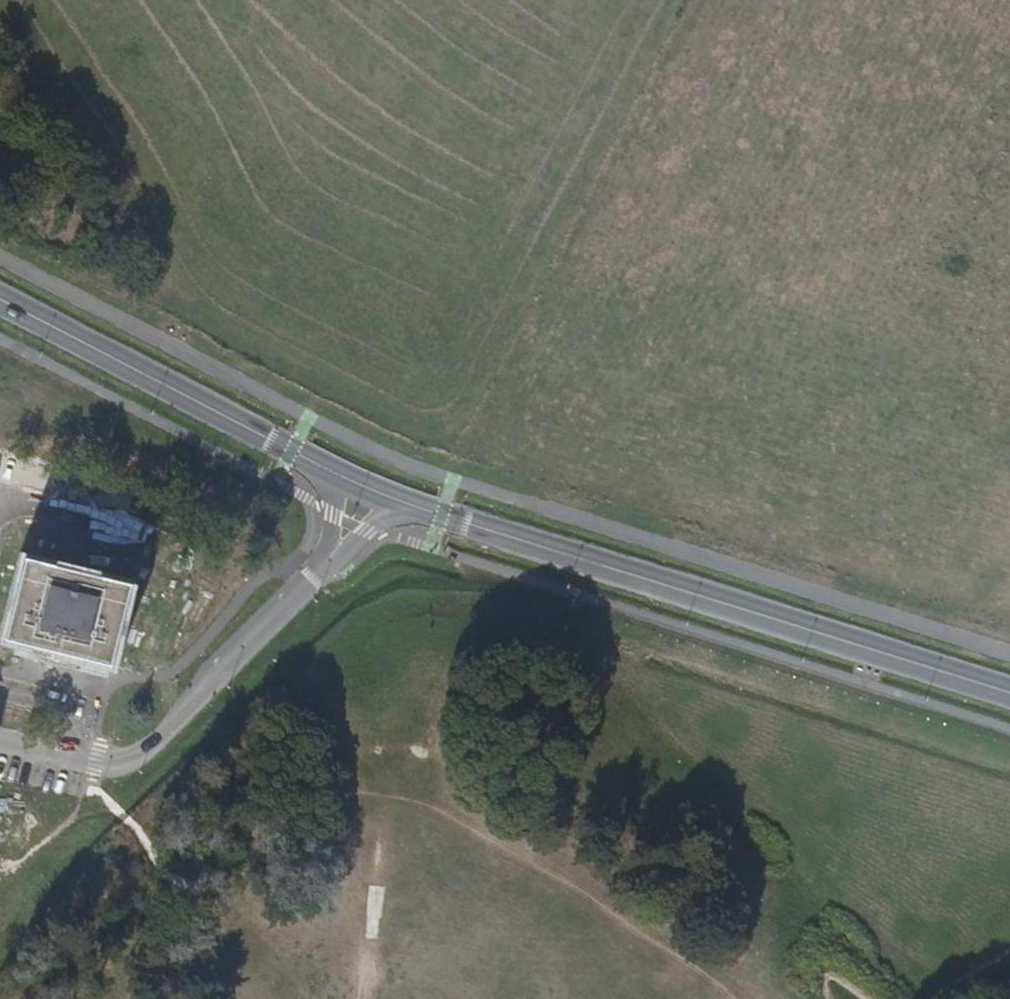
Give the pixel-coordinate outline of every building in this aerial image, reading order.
[(0,452),(0,481),(138,515),(144,488),(0,452)] [(129,587),(22,560),(2,642),(109,669),(129,587)]
